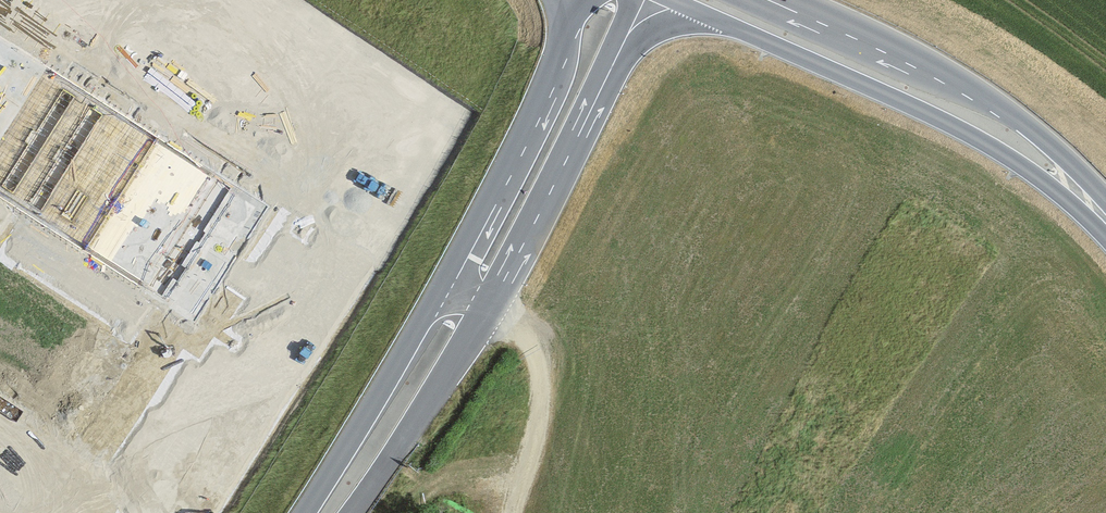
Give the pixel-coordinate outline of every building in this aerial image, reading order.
[(0,49),(0,204),(191,333),(269,205),(0,49)]
